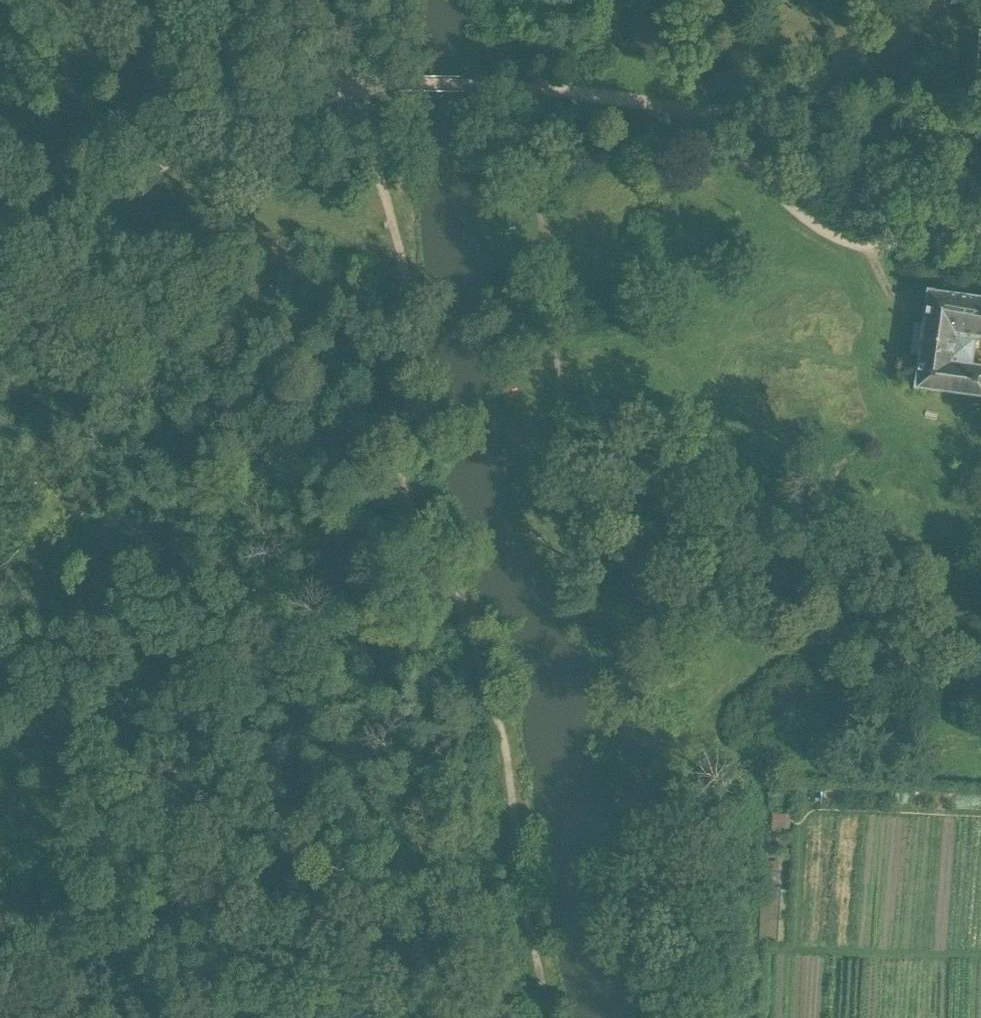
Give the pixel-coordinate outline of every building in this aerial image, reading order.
[(929,292),(929,295),(929,296),(918,384),(917,384),(917,388),(980,397),(980,367),(972,366),(977,336),(980,337),(980,298),(929,292)] [(774,811),(774,826),(788,826),(788,812),(774,811)]
